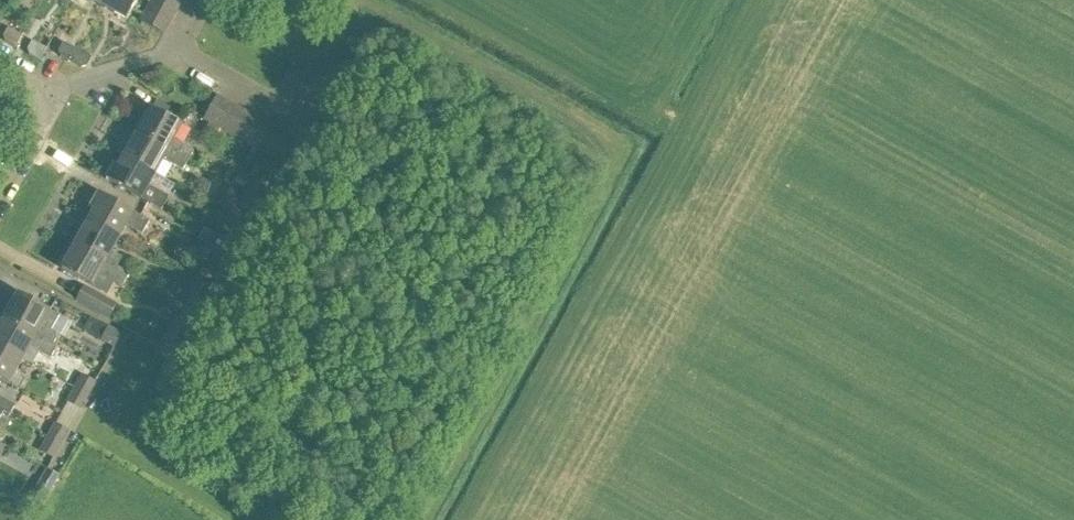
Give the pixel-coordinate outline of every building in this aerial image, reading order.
[(102,7),(127,21),(138,0),(105,0),(102,7)] [(176,12),(154,0),(153,0),(147,11),(170,23),(176,12)] [(182,1),(181,0),(154,0),(176,12),(182,1)] [(164,35),(170,23),(147,11),(141,22),(164,35)] [(16,48),(22,36),(8,28),(3,37),(5,42),(16,48)] [(40,62),(47,49),(32,41),(28,50),(29,56),(40,62)] [(71,63),(78,51),(64,43),(59,52),(61,57),(64,59),(71,63)] [(78,51),(71,63),(81,69),(87,67),(92,58),(78,51)] [(215,126),(228,103),(216,97),(203,120),(215,126)] [(226,132),(239,109),(228,103),(215,126),(226,132)] [(133,131),(188,162),(194,152),(174,141),(182,126),(151,108),(145,119),(141,117),(133,131)] [(237,139),(250,116),(239,109),(226,132),(237,139)] [(249,145),(262,122),(250,116),(237,139),(249,145)] [(183,171),(188,162),(133,131),(125,145),(129,148),(124,157),(155,175),(163,160),(183,171)] [(155,175),(124,157),(118,167),(114,165),(106,180),(161,211),(169,197),(149,186),(155,175)] [(262,202),(270,187),(256,180),(248,195),(262,202)] [(89,220),(120,238),(126,227),(142,235),(149,222),(98,193),(90,208),(94,211),(89,220)] [(262,202),(248,195),(241,209),(254,216),(262,202)] [(79,247),(117,267),(122,258),(112,252),(120,238),(89,220),(83,230),(79,228),(71,242),(79,247)] [(218,251),(231,258),(238,244),(207,227),(205,231),(199,241),(218,251)] [(231,258),(218,251),(199,241),(198,240),(190,253),(223,271),(231,258)] [(79,247),(71,242),(63,257),(67,259),(61,270),(107,295),(114,283),(122,288),(129,274),(117,267),(79,247)] [(108,320),(116,305),(85,288),(77,302),(108,320)] [(0,316),(51,344),(54,338),(54,333),(51,332),(59,316),(18,293),(12,304),(8,302),(0,316)] [(187,307),(199,314),(207,300),(194,293),(187,307)] [(192,327),(199,314),(187,307),(179,320),(192,327)] [(41,351),(50,357),(56,347),(51,344),(0,316),(0,317),(0,348),(22,360),(33,366),(41,351)] [(101,341),(115,348),(122,336),(108,328),(101,341)] [(22,360),(0,348),(0,378),(2,379),(1,380),(18,390),(24,380),(14,374),(22,360)] [(74,388),(73,390),(75,391),(87,398),(98,378),(75,365),(72,370),(76,372),(69,385),(74,388)] [(80,410),(87,398),(75,391),(73,390),(66,402),(80,410)] [(3,412),(10,416),(15,406),(0,398),(0,411),(3,412)] [(48,438),(61,445),(69,431),(56,425),(48,438)] [(53,459),(61,445),(48,438),(41,452),(53,459)] [(59,477),(46,470),(30,499),(43,505),(59,477)]
